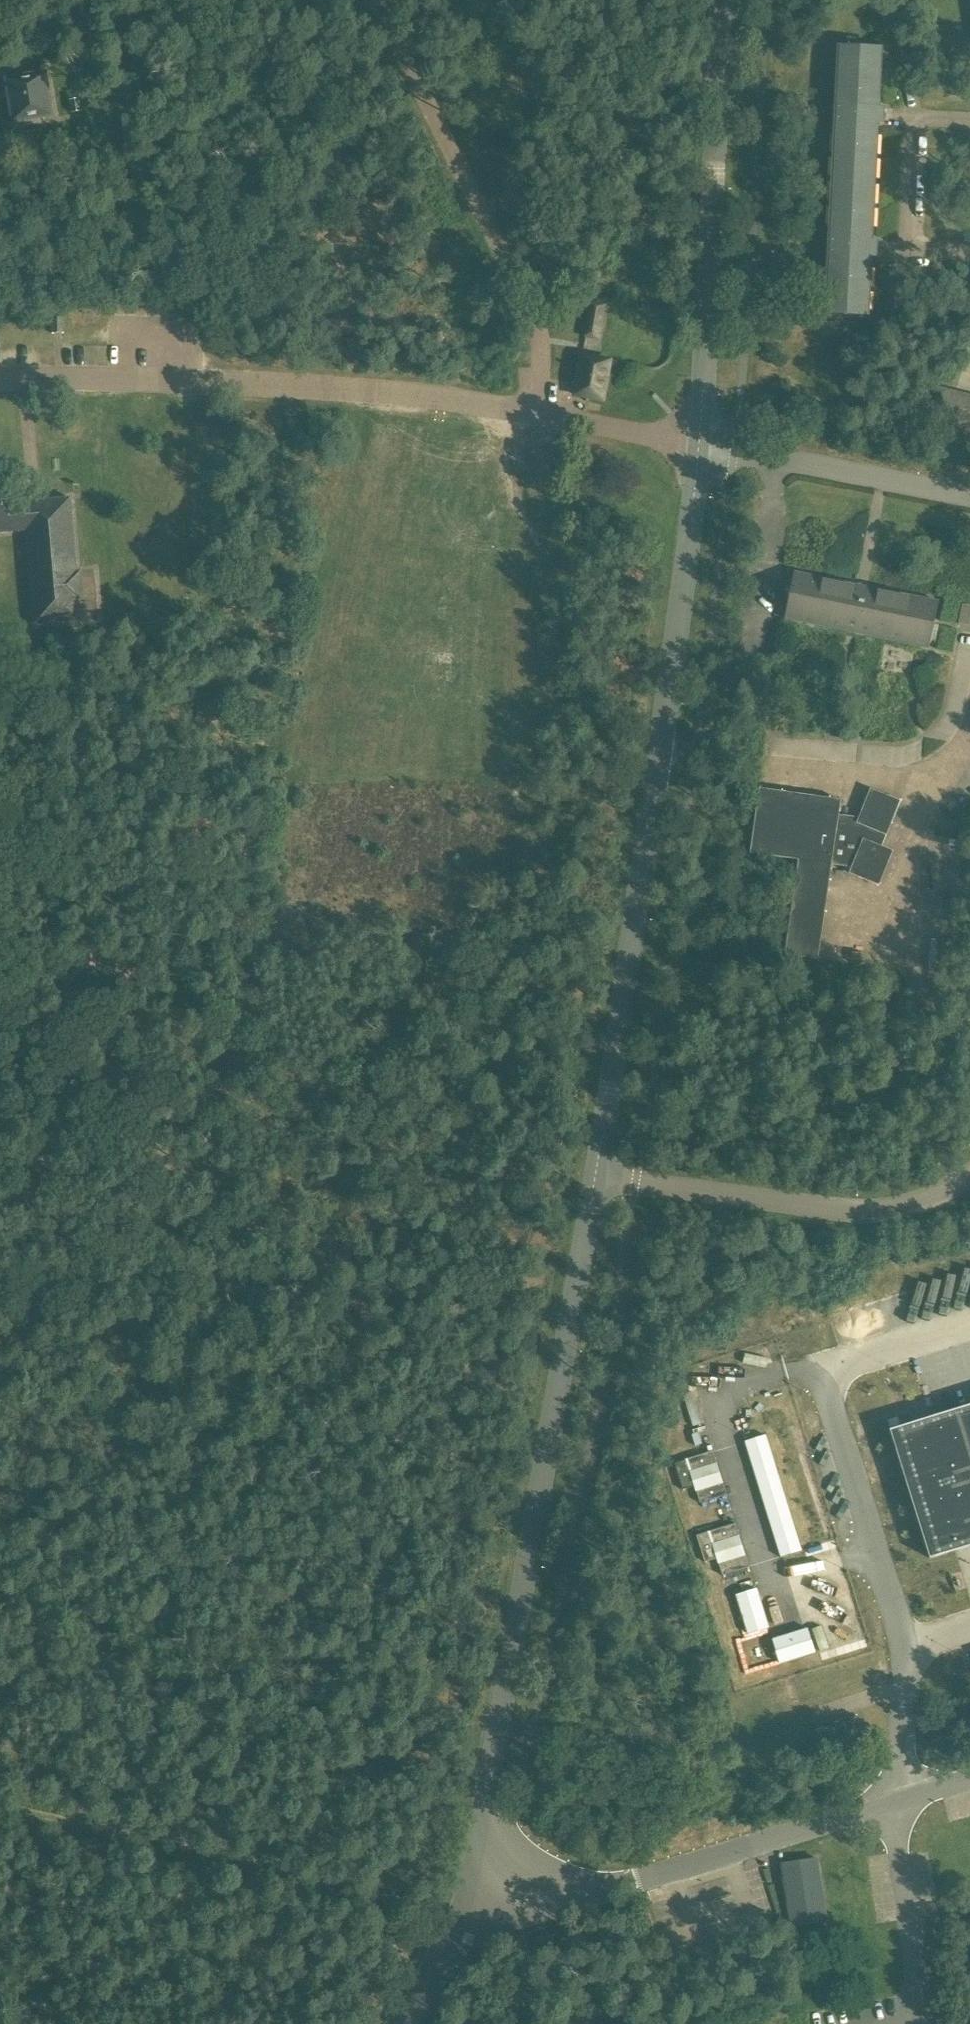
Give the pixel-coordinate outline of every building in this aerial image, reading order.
[(882,125),(883,108),(878,108),(881,49),(838,47),(826,314),(868,316),(871,257),(876,257),(877,241),(872,241),(877,124),(882,125)] [(47,71),(6,78),(13,121),(54,114),(47,71)] [(69,100),(71,113),(73,113),(80,111),(78,99),(69,100)] [(603,306),(591,304),(585,336),(597,338),(603,306)] [(49,318),(49,334),(67,333),(67,317),(49,318)] [(581,354),(576,384),(574,396),(603,402),(610,360),(581,354)] [(930,423),(969,431),(969,399),(968,399),(936,393),(935,396),(935,401),(934,404),(933,409),(930,423)] [(28,530),(35,624),(80,620),(78,600),(84,600),(82,571),(76,572),(71,500),(9,505),(8,482),(0,483),(0,533),(28,530)] [(784,619),(846,631),(928,648),(938,602),(866,588),(865,592),(854,589),(855,585),(793,573),(784,619)] [(966,626),(969,626),(969,622),(969,607),(962,605),(958,624),(966,626)] [(851,868),(849,874),(878,886),(879,885),(891,853),(892,853),(892,852),(881,847),(885,835),(886,836),(886,834),(899,802),(899,803),(900,801),(870,790),(856,823),(851,823),(852,817),(838,815),(840,801),(839,800),(839,801),(760,790),(760,789),(759,789),(749,854),(751,854),(751,853),(798,860),(784,955),(817,960),(831,865),(851,868)] [(969,1546),(969,1405),(890,1430),(890,1431),(895,1430),(935,1555),(929,1557),(930,1559),(969,1546)] [(780,1557),(801,1551),(765,1435),(745,1442),(780,1557)] [(699,1503),(726,1495),(713,1451),(674,1463),(682,1490),(694,1486),(699,1503)] [(704,1563),(716,1559),(722,1576),(748,1567),(735,1524),(696,1536),(704,1563)] [(768,1628),(756,1589),(735,1595),(747,1634),(768,1628)] [(779,1663),(814,1653),(807,1629),(772,1640),(779,1663)] [(781,1864),(791,1926),(825,1920),(816,1859),(781,1864)]
